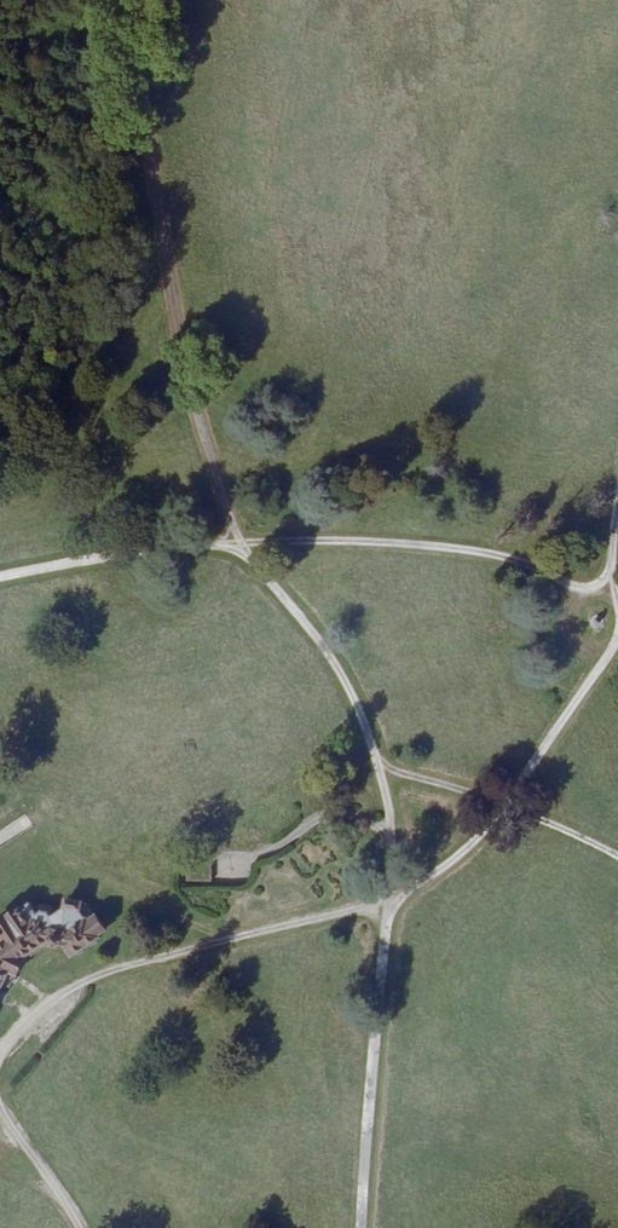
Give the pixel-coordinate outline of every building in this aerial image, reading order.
[(200,882),(227,881),(226,853),(200,853),(200,882)] [(14,981),(21,983),(26,973),(28,975),(37,958),(33,954),(60,940),(62,944),(71,945),(73,938),(84,952),(89,950),(91,953),(98,949),(96,946),(102,943),(104,945),(111,940),(110,938),(120,933),(111,916),(109,917),(103,905),(93,902),(81,900),(78,909),(66,913),(64,906),(53,905),(47,909),(41,901),(10,921),(0,927),(0,1010),(14,981)]
